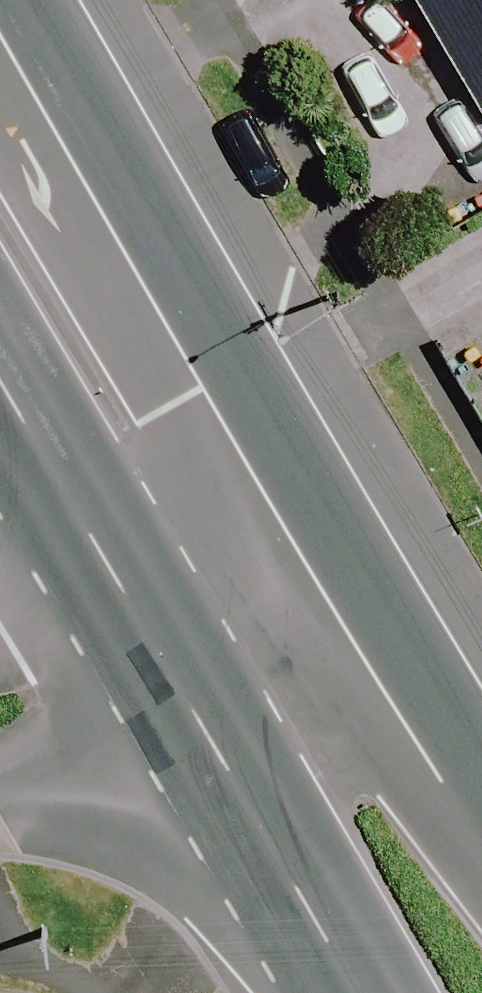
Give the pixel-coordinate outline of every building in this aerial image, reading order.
[(481,119),(481,0),(410,0),(481,119)]
